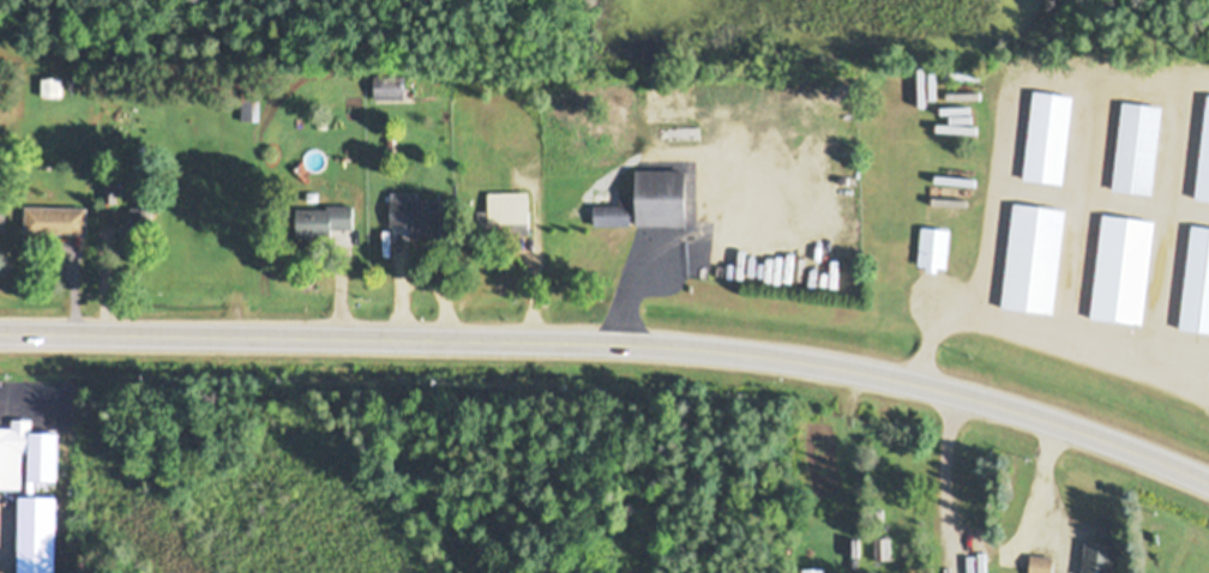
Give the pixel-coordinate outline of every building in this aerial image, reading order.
[(375,99),(409,99),(409,76),(375,76),(375,99)] [(1027,181),(1067,185),(1076,95),(1036,91),(1027,181)] [(259,121),(259,93),(241,93),(241,121),(259,121)] [(1165,106),(1125,102),(1115,191),(1155,195),(1165,106)] [(1208,201),(1208,110),(1199,200),(1208,201)] [(639,226),(691,226),(691,171),(639,171),(639,226)] [(531,193),(490,194),(490,211),(479,211),(479,237),(531,236),(531,193)] [(597,226),(633,226),(633,196),(621,196),(621,205),(597,205),(597,226)] [(417,238),(445,238),(445,200),(393,200),(393,226),(417,226),(417,238)] [(8,204),(0,204),(0,232),(8,232),(8,204)] [(1059,314),(1069,209),(1016,204),(1006,309),(1059,314)] [(90,207),(28,207),(28,235),(90,235),(90,207)] [(356,207),(298,207),(298,233),(356,233),(356,207)] [(1158,220),(1105,215),(1095,320),(1148,325),(1158,220)] [(1195,225),(1183,330),(1208,332),(1208,226),(1195,225)] [(954,230),(925,227),(921,270),(949,273),(954,230)] [(25,492),(25,456),(32,456),(32,481),(60,481),(61,433),(33,433),(33,420),(14,420),(14,428),(0,428),(0,491),(25,492)] [(1099,525),(1099,541),(1087,541),(1086,572),(1117,572),(1118,525),(1099,525)] [(1055,556),(1032,556),(1032,572),(1055,572),(1055,556)]
